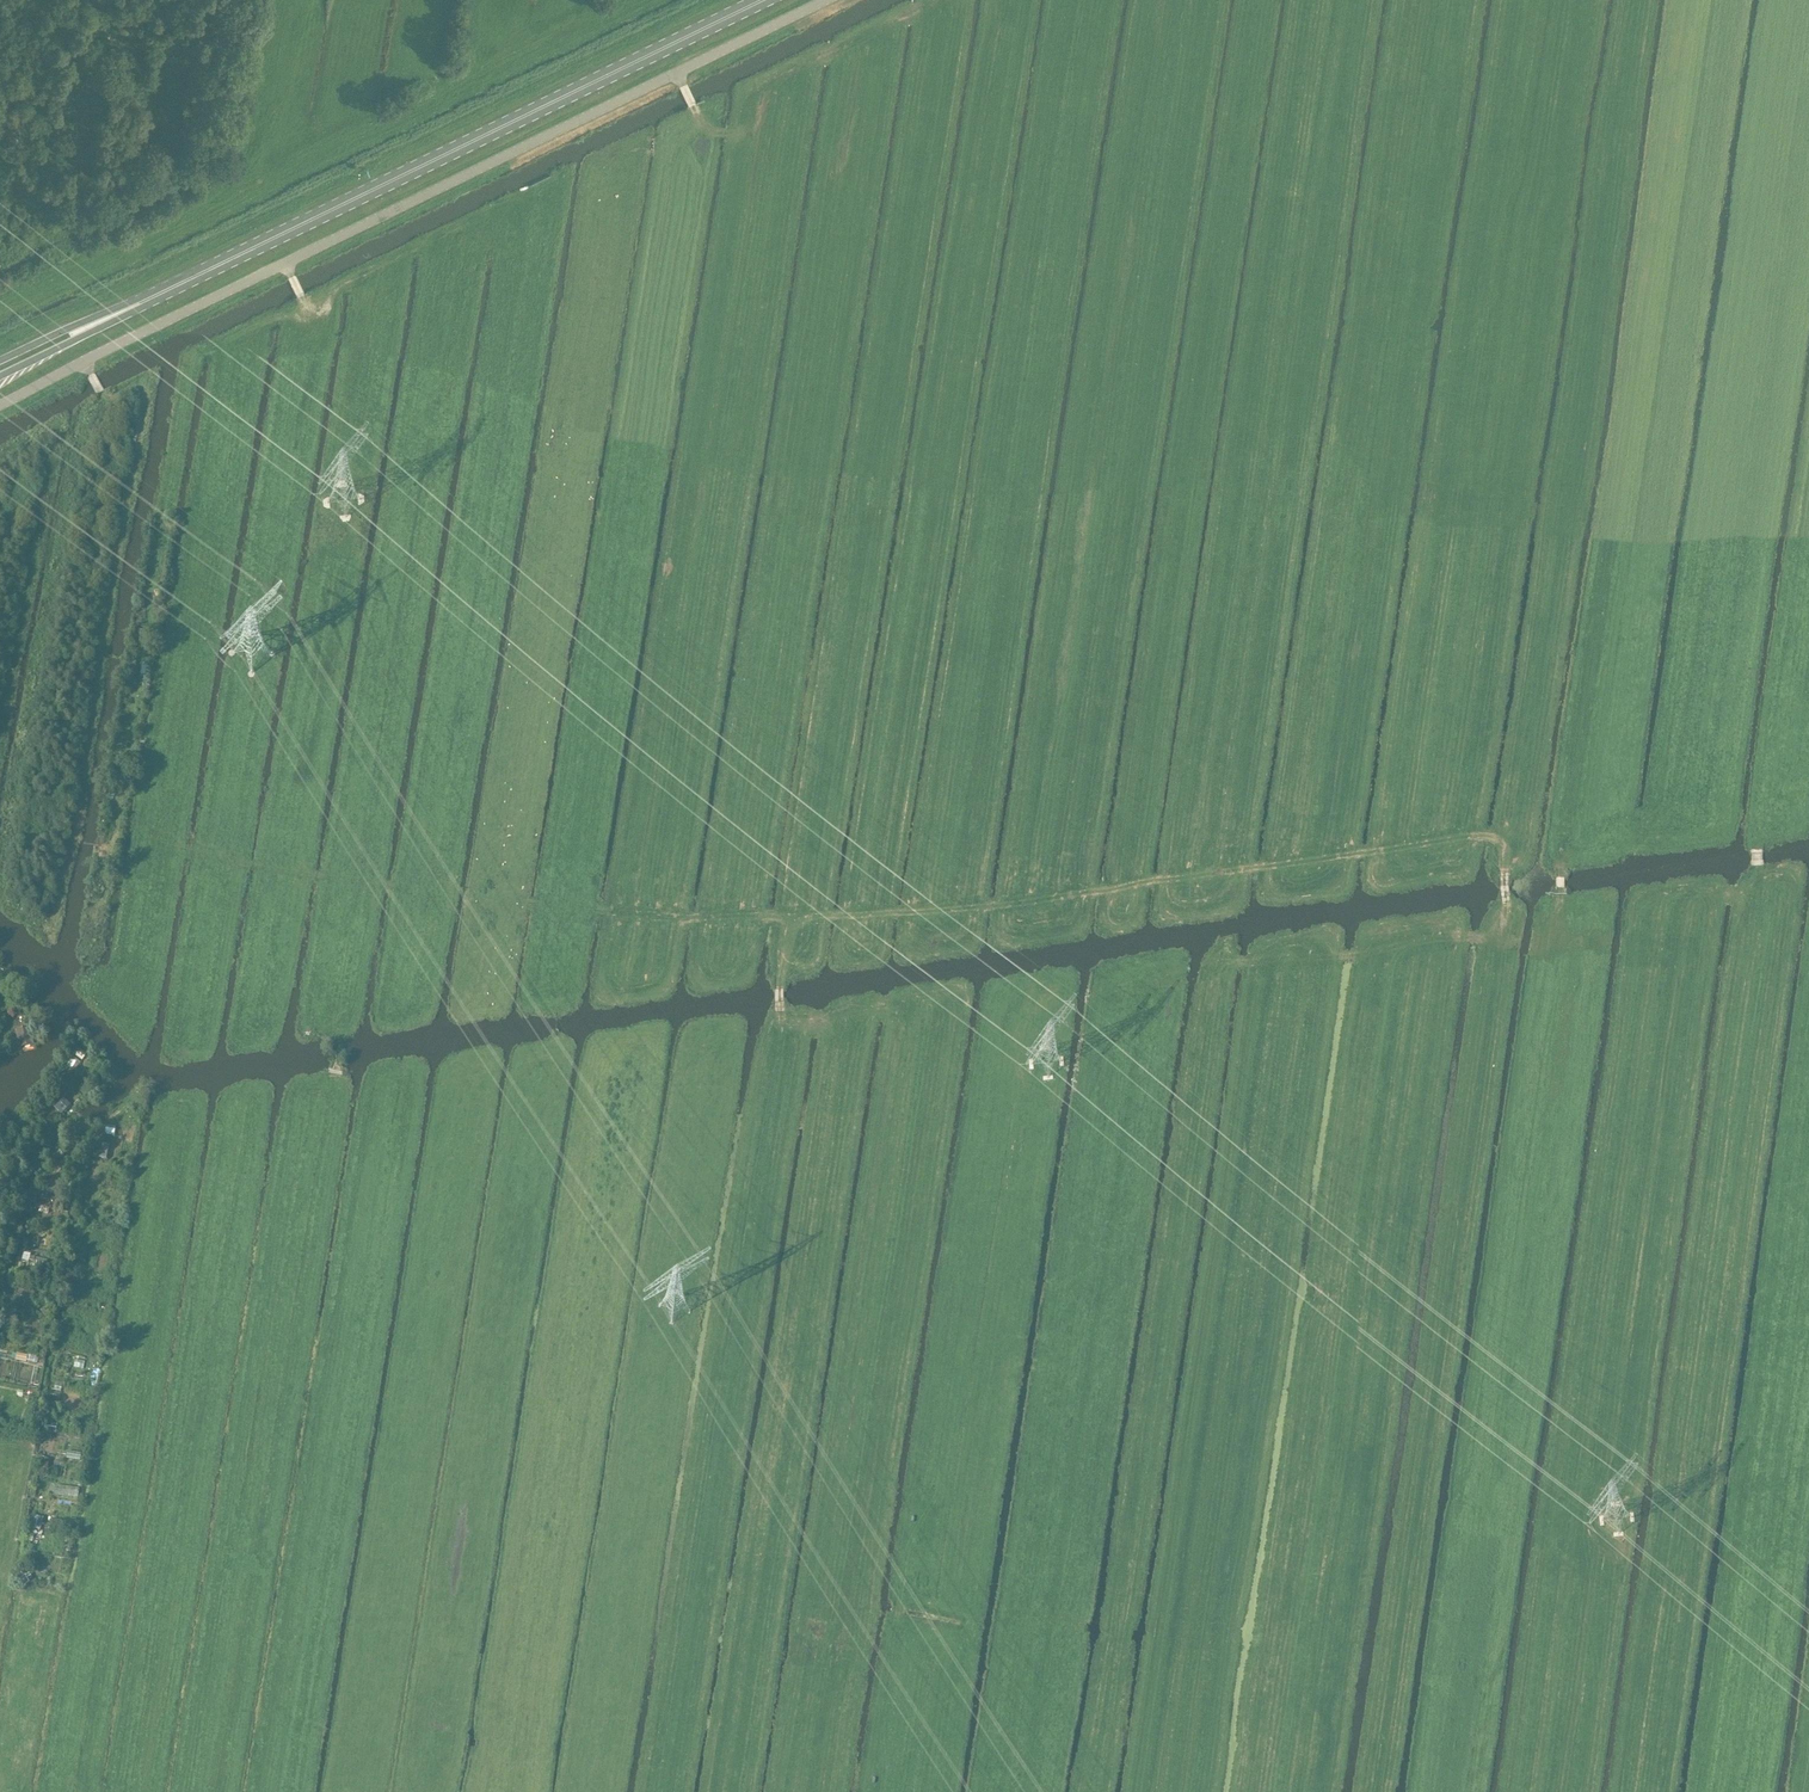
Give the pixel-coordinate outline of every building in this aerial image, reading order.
[(138,633),(133,641),(142,647),(148,638),(138,633)] [(107,778),(108,778),(116,778),(117,770),(117,767),(120,758),(112,755),(110,760),(108,769),(107,778)] [(117,791),(129,792),(130,782),(117,782),(117,791)] [(20,1002),(25,1015),(35,1011),(29,998),(20,1002)] [(21,1045),(33,1042),(30,1029),(27,1030),(18,1032),(21,1045)] [(61,1115),(71,1106),(63,1098),(53,1107),(61,1115)]
